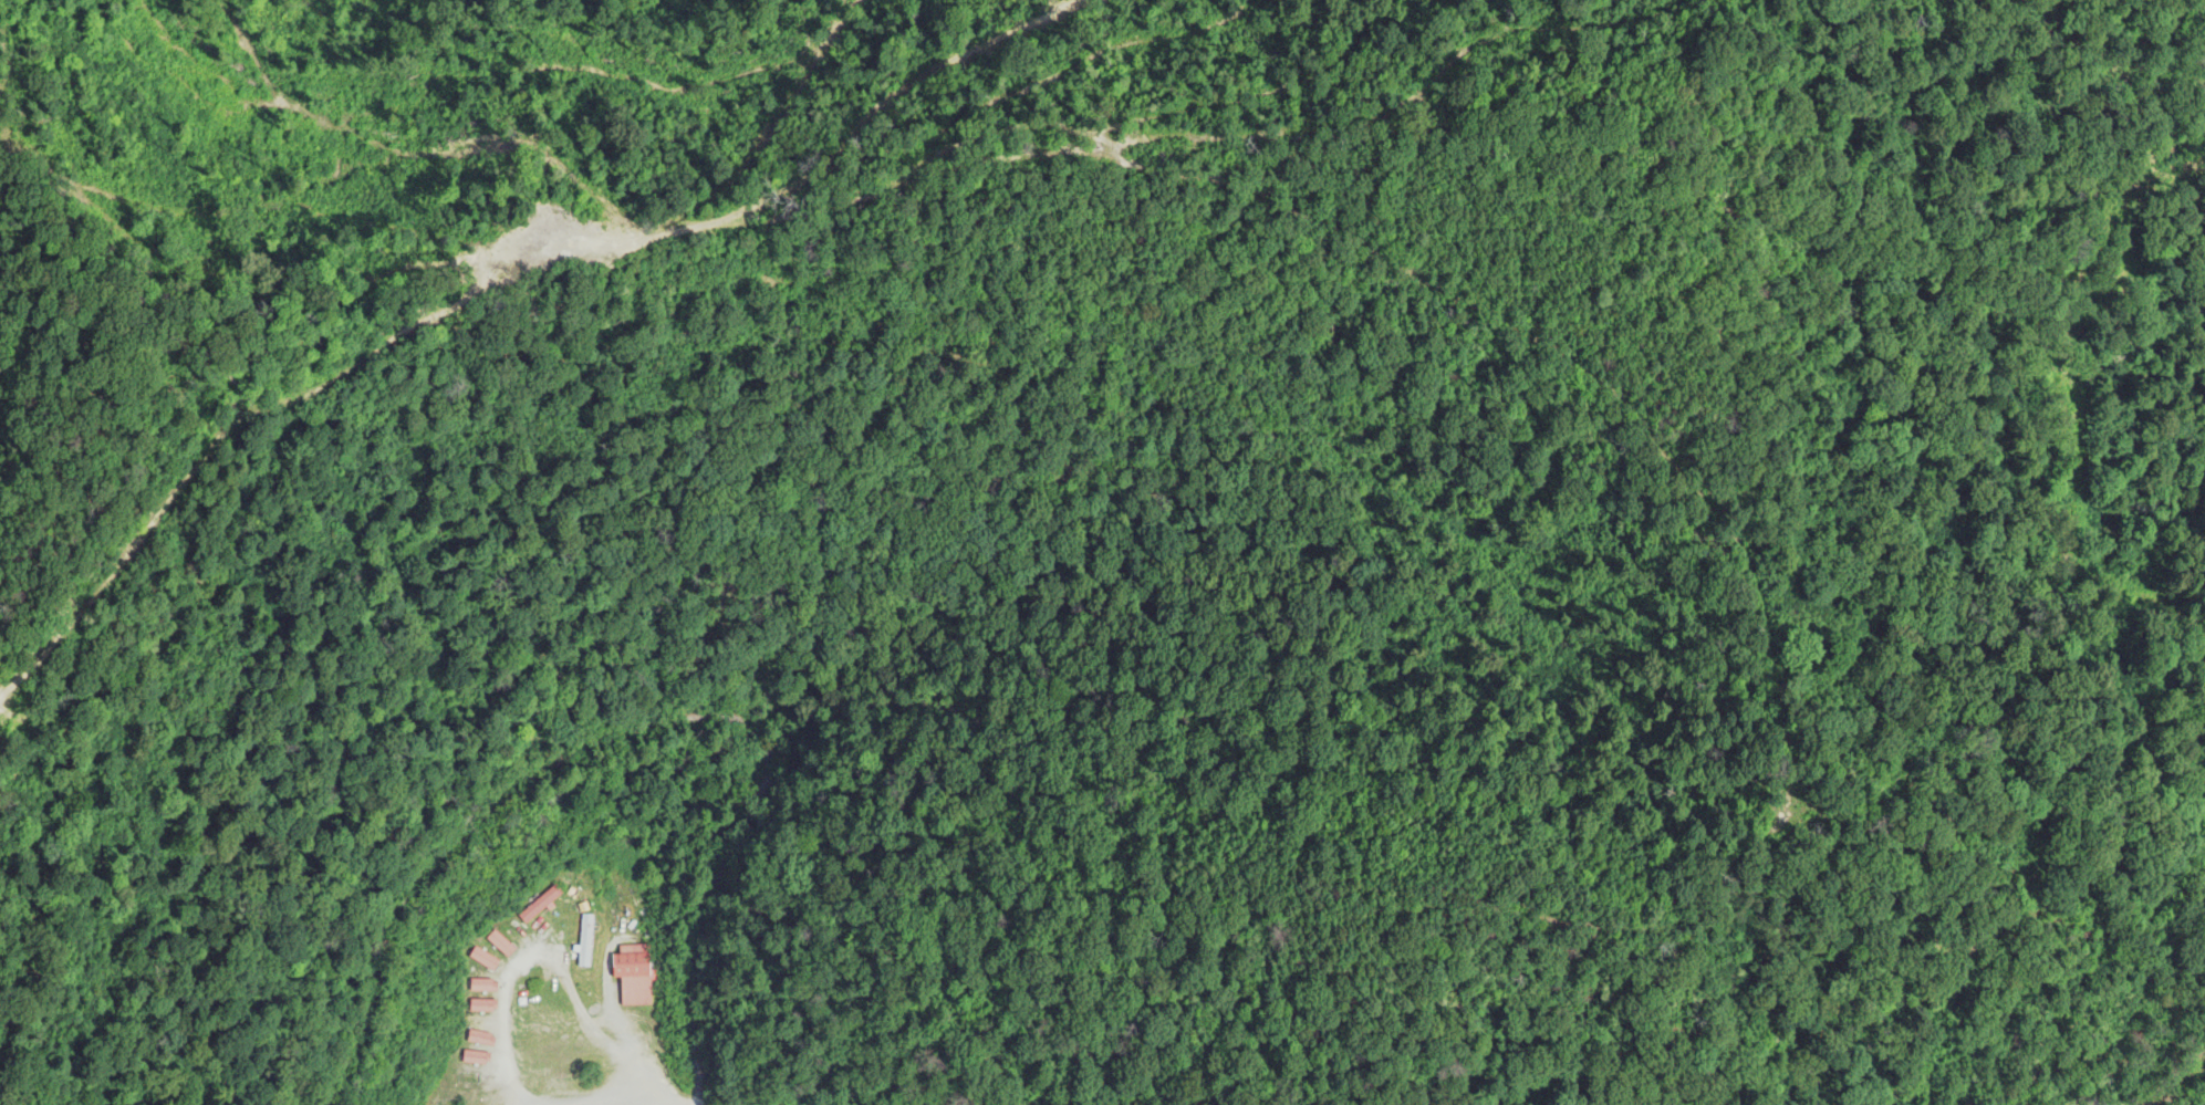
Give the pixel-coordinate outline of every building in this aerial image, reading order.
[(592,916),(581,915),(579,968),(590,968),(592,916)] [(614,979),(620,979),(621,1007),(651,1007),(651,946),(614,946),(614,979)] [(471,1025),(484,1024),(480,975),(468,976),(471,1025)]
